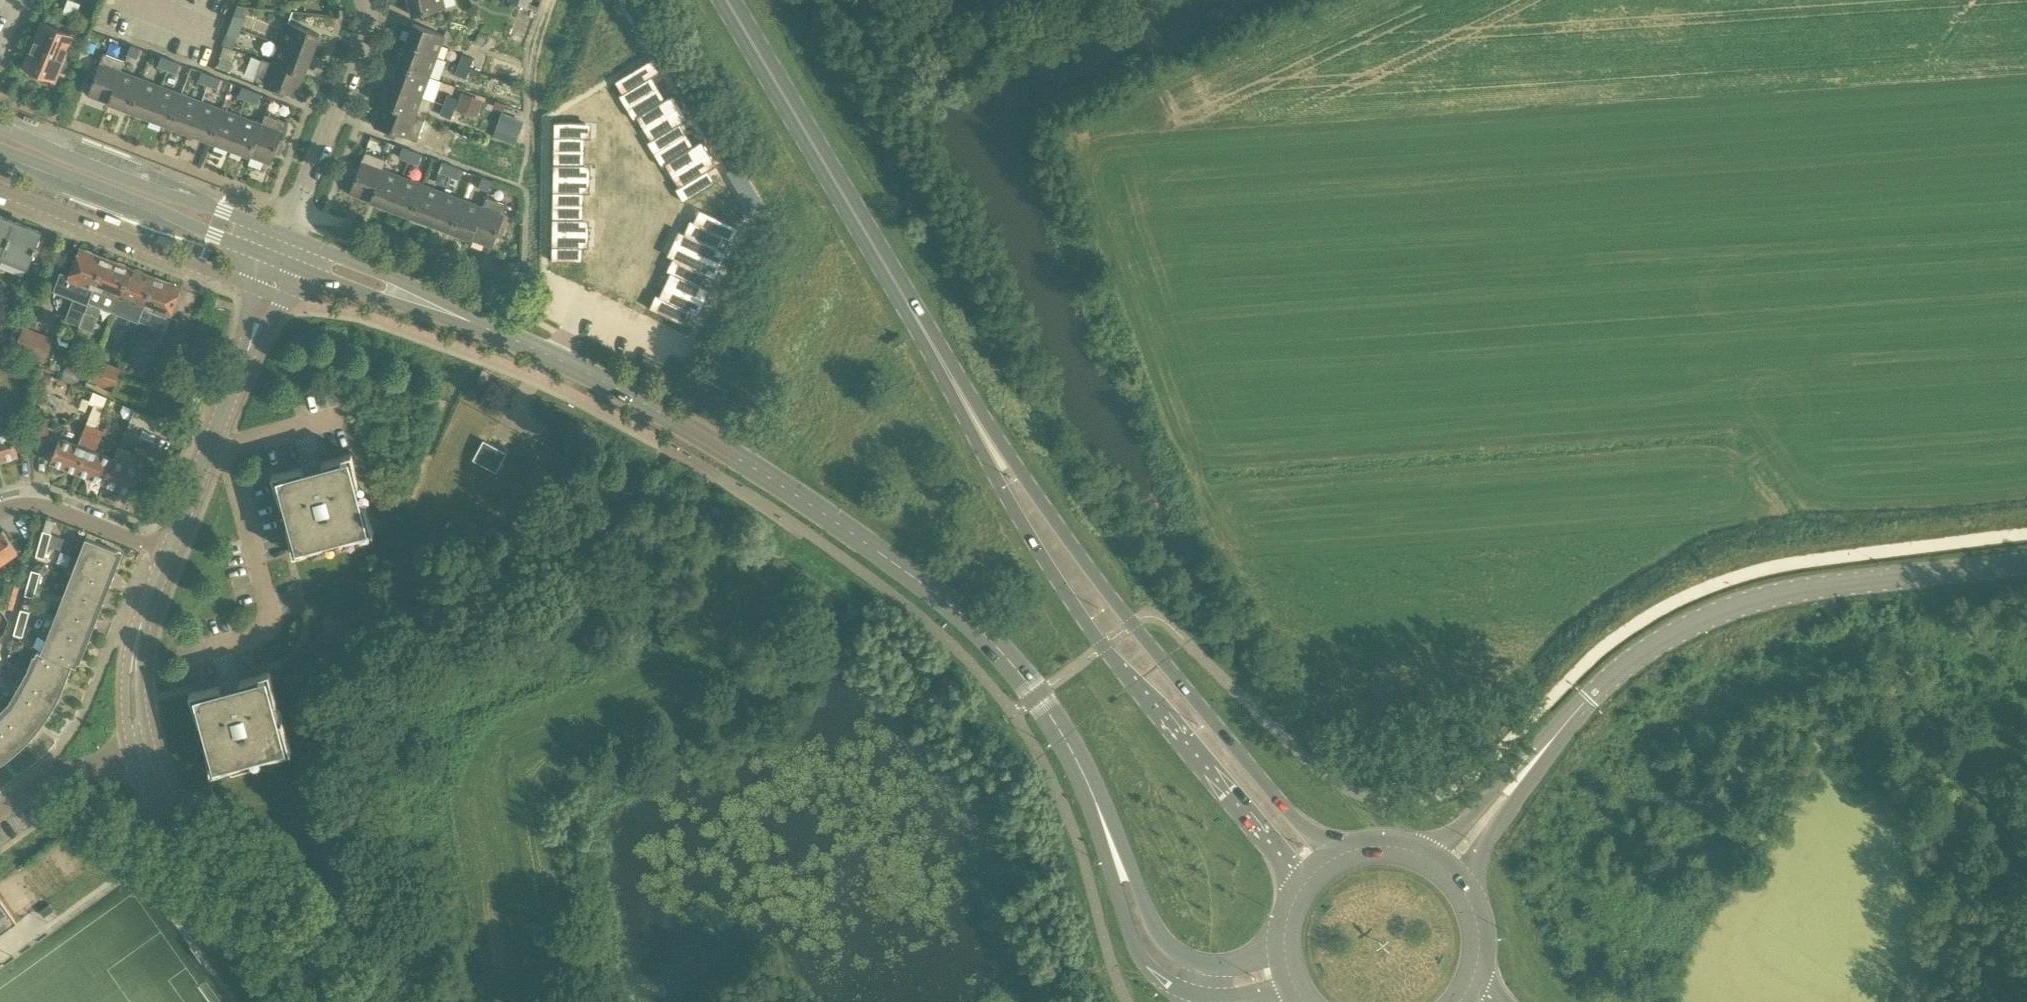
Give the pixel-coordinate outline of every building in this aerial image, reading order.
[(412,15),(444,7),(442,0),(408,0),(412,15)] [(630,12),(641,5),(638,0),(636,0),(626,6),(630,12)] [(630,12),(634,18),(645,11),(641,5),(630,12)] [(634,18),(638,24),(649,17),(645,11),(634,18)] [(229,24),(240,28),(244,18),(233,14),(229,24)] [(638,24),(641,30),(652,23),(649,17),(638,24)] [(53,80),(72,34),(43,22),(24,68),(53,80)] [(280,43),(311,54),(319,34),(288,22),(280,43)] [(405,44),(436,55),(444,35),(413,23),(405,44)] [(641,30),(645,36),(656,29),(652,23),(641,30)] [(240,28),(229,24),(226,33),(237,37),(240,28)] [(645,36),(649,42),(660,36),(656,29),(645,36)] [(652,48),(664,42),(660,36),(649,42),(652,48)] [(272,62),(272,63),(303,75),(311,54),(280,43),(272,62)] [(137,58),(140,47),(131,44),(126,54),(137,58)] [(436,55),(405,44),(398,64),(428,76),(436,55)] [(103,53),(95,73),(90,71),(86,82),(91,84),(87,94),(108,101),(120,70),(121,70),(124,61),(103,53)] [(166,69),(170,59),(161,55),(157,66),(166,69)] [(459,64),(470,68),(473,60),(462,56),(459,64)] [(229,70),(233,61),(222,57),(219,66),(229,70)] [(272,63),(272,62),(262,58),(254,80),(274,87),(272,93),(282,96),(284,91),(296,95),(303,75),(272,63)] [(180,63),(170,59),(166,69),(176,73),(180,63)] [(618,95),(626,107),(654,90),(647,79),(660,72),(651,59),(620,78),(627,89),(618,95)] [(398,64),(390,84),(421,96),(428,76),(398,64)] [(470,68),(459,64),(456,74),(466,78),(470,68)] [(120,70),(108,101),(128,109),(140,77),(121,70),(120,70)] [(207,85),(211,74),(201,71),(197,81),(207,85)] [(211,74),(207,85),(216,88),(220,78),(211,74)] [(426,96),(436,98),(441,78),(431,76),(426,96)] [(160,85),(140,77),(128,109),(148,116),(160,85)] [(421,96),(390,84),(382,104),(413,116),(413,115),(421,96)] [(160,85),(148,116),(168,124),(180,92),(160,85)] [(247,100),(251,89),(242,86),(238,96),(247,100)] [(261,93),(251,89),(247,100),(257,103),(261,93)] [(642,114),(649,125),(680,106),(673,94),(661,101),(654,90),(626,107),(634,120),(642,114)] [(180,92),(168,124),(188,132),(200,100),(180,92)] [(476,115),(482,100),(463,93),(457,108),(476,115)] [(447,95),(443,104),(454,108),(458,99),(447,95)] [(220,108),(200,100),(188,132),(208,139),(220,108)] [(413,116),(382,104),(374,125),(385,129),(383,134),(393,138),(395,133),(416,141),(424,119),(413,115),(413,116)] [(454,108),(443,104),(440,114),(450,118),(454,108)] [(646,141),(654,154),(683,137),(676,126),(688,118),(680,106),(649,125),(655,136),(646,141)] [(220,108),(208,139),(228,147),(240,115),(220,108)] [(264,114),(261,123),(249,154),(270,163),(275,151),(279,152),(282,144),(278,142),(286,122),(264,114)] [(25,115),(23,119),(39,125),(41,121),(25,115)] [(240,115),(228,147),(249,154),(261,123),(240,115)] [(554,149),(554,150),(584,151),(585,122),(583,122),(554,122),(554,149)] [(671,161),(677,172),(709,153),(701,140),(689,147),(683,137),(654,154),(662,166),(671,161)] [(408,161),(411,150),(402,146),(398,157),(408,161)] [(411,150),(408,161),(417,165),(421,153),(411,150)] [(554,150),(553,177),(584,178),(584,151),(554,150)] [(349,179),(353,181),(349,192),(371,200),(382,169),(386,159),(364,151),(357,172),(353,170),(349,179)] [(716,165),(709,153),(677,172),(684,183),(675,188),(683,201),(712,184),(705,172),(716,165)] [(448,175),(452,165),(442,161),(438,172),(448,175)] [(452,165),(448,175),(458,179),(462,168),(452,165)] [(727,171),(731,178),(742,171),(738,165),(727,171)] [(403,177),(382,169),(371,200),(391,208),(403,177)] [(731,178),(735,184),(746,177),(742,171),(731,178)] [(482,176),(478,186),(488,190),(492,180),(482,176)] [(423,184),(403,177),(391,208),(411,215),(423,184)] [(553,205),(583,205),(584,178),(553,177),(553,205)] [(735,184),(739,190),(750,183),(746,177),(735,184)] [(739,190),(743,196),(753,189),(750,183),(739,190)] [(443,192),(423,184),(411,215),(431,223),(443,192)] [(743,196),(746,202),(757,195),(753,189),(743,196)] [(443,192),(431,223),(451,230),(463,199),(443,192)] [(746,202),(750,208),(761,201),(757,195),(746,202)] [(483,207),(471,238),(491,246),(495,235),(501,237),(505,227),(499,225),(507,204),(486,196),(482,206),(483,207)] [(482,206),(463,199),(451,230),(471,238),(483,207),(482,206)] [(750,208),(754,214),(765,208),(761,201),(750,208)] [(552,232),(583,233),(583,205),(553,205),(552,232)] [(758,220),(768,214),(765,208),(754,214),(758,220)] [(690,220),(684,232),(716,247),(722,236),(732,241),(739,227),(705,211),(699,224),(690,220)] [(106,214),(104,219),(119,225),(121,220),(106,214)] [(0,216),(0,253),(29,264),(41,232),(0,216)] [(552,260),(582,261),(583,233),(552,232),(552,260)] [(678,245),(721,265),(727,252),(716,247),(684,232),(678,245)] [(159,233),(156,240),(174,247),(177,239),(159,233)] [(672,258),(704,273),(715,278),(721,265),(678,245),(672,258)] [(80,250),(69,277),(59,273),(52,291),(73,298),(64,320),(79,325),(78,326),(79,327),(104,259),(94,255),(92,252),(87,249),(83,251),(80,250)] [(675,275),(670,287),(704,302),(710,289),(699,284),(704,273),(672,258),(667,271),(675,275)] [(104,259),(79,327),(92,332),(101,306),(113,311),(119,296),(118,295),(128,268),(127,268),(126,264),(120,262),(116,264),(104,259)] [(118,295),(119,296),(135,302),(130,316),(138,320),(154,278),(144,274),(143,271),(137,269),(133,270),(128,268),(118,295)] [(154,278),(138,320),(135,327),(144,331),(153,309),(169,315),(179,288),(177,287),(176,283),(170,281),(167,283),(154,278)] [(698,315),(704,302),(670,287),(664,298),(655,294),(649,308),(680,322),(686,310),(698,315)] [(13,352),(45,364),(54,340),(22,328),(13,352)] [(174,329),(153,385),(165,389),(186,334),(174,329)] [(80,376),(85,365),(77,361),(78,359),(70,356),(64,370),(80,376)] [(111,387),(119,367),(95,357),(87,377),(111,387)] [(50,384),(52,377),(42,373),(38,384),(44,387),(50,384)] [(47,404),(48,394),(44,392),(40,393),(39,403),(43,405),(47,404)] [(134,411),(126,428),(143,435),(151,418),(134,411)] [(86,424),(81,436),(90,439),(95,427),(86,424)] [(50,425),(37,426),(38,445),(52,444),(50,425)] [(103,430),(95,427),(90,439),(99,442),(103,430)] [(18,454),(16,449),(10,430),(0,434),(0,460),(18,454)] [(77,472),(86,447),(59,437),(54,449),(49,461),(77,472)] [(495,471),(506,452),(490,443),(483,440),(472,459),(495,471)] [(86,447),(77,472),(103,482),(113,458),(86,447)] [(138,447),(135,456),(144,459),(147,450),(138,447)] [(358,503),(358,500),(355,487),(358,483),(351,452),(321,461),(323,467),(313,468),(306,470),(302,467),(271,473),(281,504),(286,502),(289,518),(286,523),(293,554),(310,548),(323,544),(322,539),(338,536),(342,539),(359,535),(373,532),(363,502),(358,503)] [(140,468),(113,458),(103,482),(130,493),(140,468)] [(0,532),(0,562),(17,550),(3,530),(0,532)] [(39,543),(47,545),(51,533),(42,530),(39,543)] [(78,557),(113,571),(120,551),(86,538),(78,557)] [(47,545),(39,543),(35,555),(44,558),(47,545)] [(78,557),(70,576),(105,590),(113,571),(78,557)] [(28,582),(36,584),(40,572),(31,570),(28,582)] [(105,590),(70,576),(63,595),(98,609),(105,590)] [(12,608),(19,584),(10,582),(3,606),(12,608)] [(36,584),(28,582),(24,594),(32,597),(36,584)] [(63,595),(56,614),(90,628),(98,609),(63,595)] [(20,609),(17,621),(25,624),(29,611),(20,609)] [(90,628),(56,614),(48,633),(83,647),(90,628)] [(25,624),(17,621),(13,634),(22,636),(25,624)] [(83,647),(48,633),(41,652),(71,665),(75,666),(83,647)] [(71,665),(41,652),(37,650),(29,670),(64,683),(71,665)] [(29,670),(19,686),(53,706),(58,697),(62,688),(64,683),(29,670)] [(239,680),(240,686),(229,688),(224,689),(220,686),(189,693),(199,723),(204,721),(207,737),(204,742),(211,773),(227,768),(241,763),(239,758),(256,755),(260,758),(276,754),(291,751),(281,721),(276,722),(273,706),(276,701),(269,671),(239,680)] [(53,706),(19,686),(10,703),(40,726),(45,718),(48,714),(51,710),(53,706)] [(10,703),(0,712),(0,720),(23,744),(28,740),(32,735),(36,731),(40,726),(10,703)] [(0,720),(0,753),(5,760),(10,756),(14,752),(19,748),(23,744),(0,720)] [(15,923),(0,901),(0,933),(15,923)]
